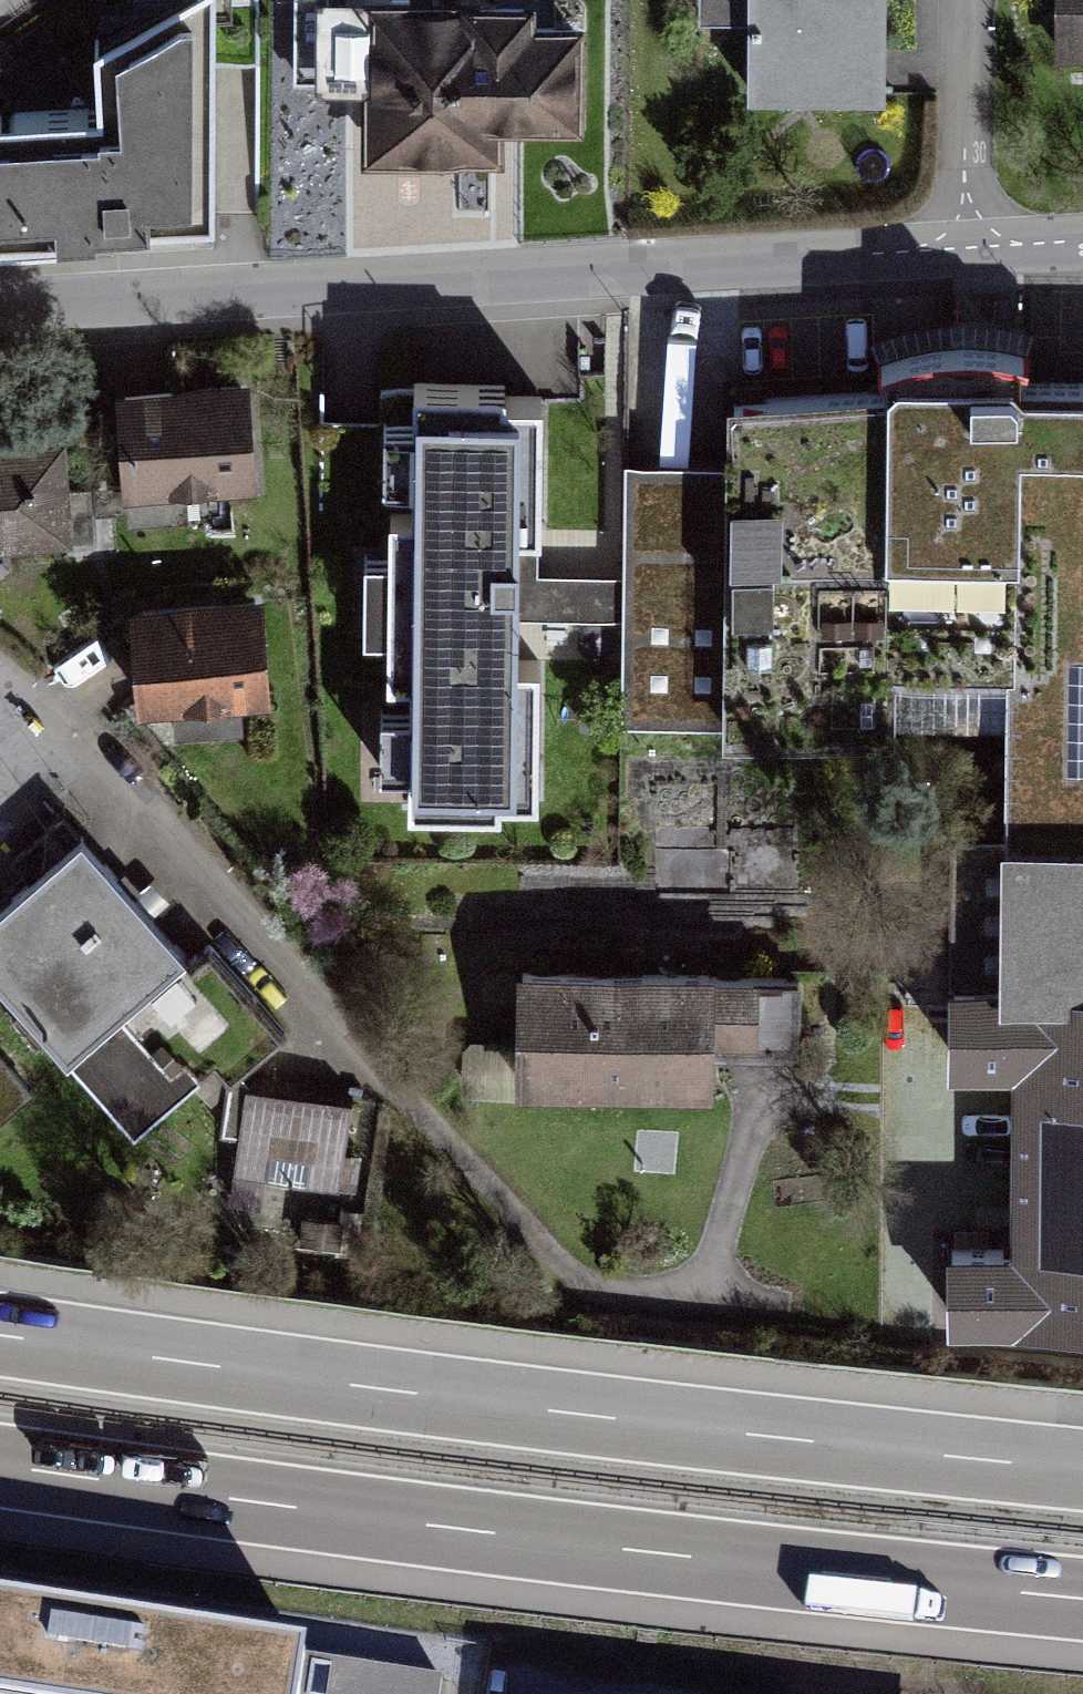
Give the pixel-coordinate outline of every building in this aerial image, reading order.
[(197,0),(139,0),(73,36),(77,102),(0,107),(0,234),(209,222),(197,0)] [(576,0),(306,0),(307,86),(356,85),(356,161),(497,159),(497,133),(578,132),(576,0)] [(701,20),(750,20),(750,90),(878,91),(878,0),(701,0),(701,20)] [(1046,62),(1082,62),(1082,0),(1045,0),(1046,62)] [(250,391),(119,400),(126,504),(258,495),(250,391)] [(541,393),(414,392),(412,815),(539,816),(539,658),(519,659),(519,623),(623,625),(623,580),(540,578),(541,393)] [(624,467),(623,580),(623,625),(622,726),(719,726),(719,752),(893,753),(894,687),(1005,688),(1004,856),(1082,856),(1082,403),(737,401),(736,468),(624,467)] [(0,449),(0,581),(7,581),(6,550),(68,547),(63,445),(0,449)] [(261,608),(129,622),(140,725),(273,710),(261,608)] [(0,907),(0,995),(134,1147),(252,1043),(185,969),(118,1028),(107,1015),(174,956),(73,842),(0,907)] [(1004,856),(1003,1008),(1082,1008),(1082,856),(1004,856)] [(792,987),(525,982),(523,1043),(465,1042),(464,1098),(714,1103),(715,1056),(791,1058),(792,987)] [(1003,1008),(950,1007),(950,1077),(1017,1077),(1016,1253),(950,1253),(949,1342),(1082,1342),(1082,1008),(1003,1008)] [(0,1070),(0,1134),(32,1106),(0,1070)] [(347,1109),(243,1097),(233,1185),(337,1196),(347,1109)] [(0,1627),(0,1693),(430,1693),(431,1691),(0,1627)]
